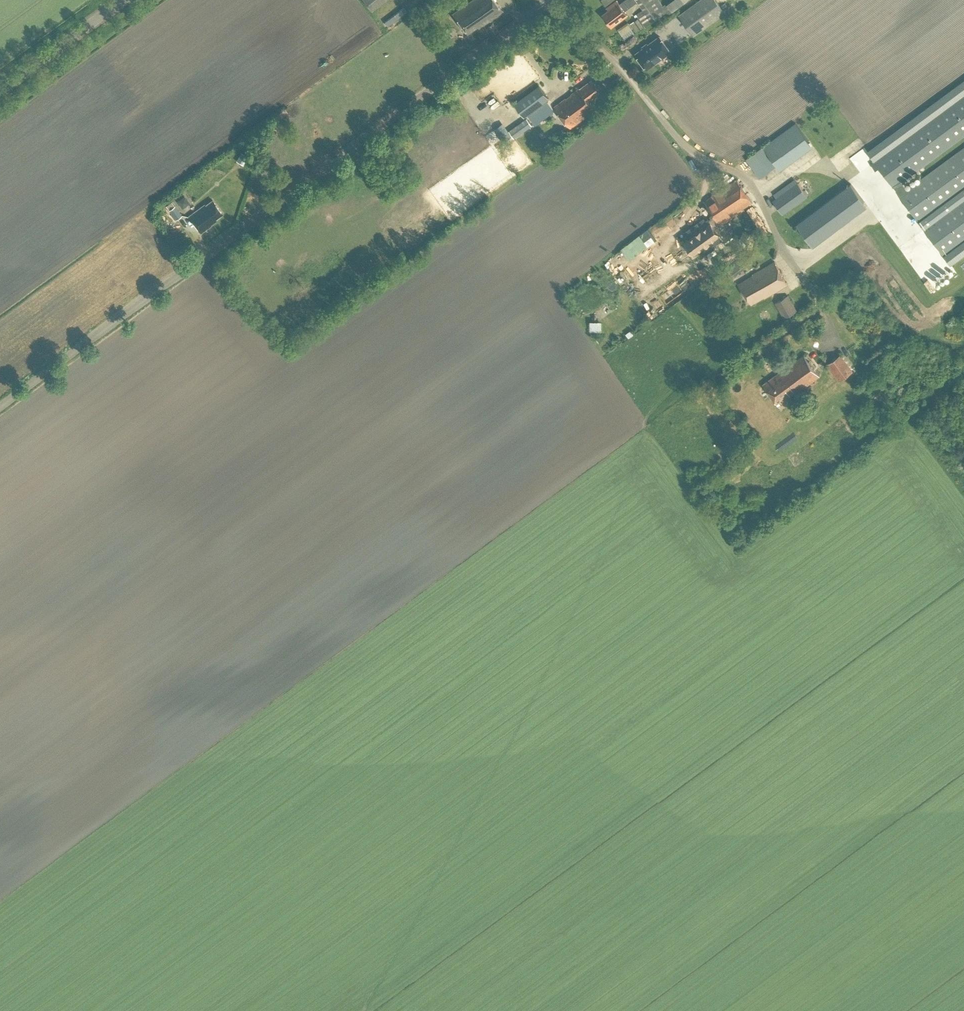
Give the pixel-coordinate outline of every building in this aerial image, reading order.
[(372,9),(383,0),(364,0),(372,9)] [(453,13),(467,32),(477,25),(478,27),(489,19),(490,20),(502,11),(494,0),(472,0),(464,6),(463,5),(453,13)] [(625,9),(636,1),(642,10),(637,14),(645,26),(667,12),(669,14),(687,0),(672,0),(667,4),(666,3),(663,5),(660,0),(622,0),(619,2),(618,0),(616,0),(609,5),(611,7),(602,13),(610,25),(628,13),(625,9)] [(679,14),(694,34),(725,12),(717,0),(699,0),(679,14)] [(388,24),(405,11),(402,7),(385,20),(388,24)] [(631,23),(636,31),(644,26),(638,18),(631,23)] [(492,22),(487,25),(492,32),(496,29),(492,22)] [(629,23),(619,30),(625,40),(636,33),(629,23)] [(660,35),(636,52),(647,67),(670,49),(660,35)] [(571,93),(572,94),(566,97),(554,105),(570,127),(595,108),(589,100),(601,91),(592,78),(571,93)] [(524,116),(549,98),(539,85),(515,102),(524,116)] [(873,160),(918,221),(963,187),(963,145),(906,188),(902,181),(963,136),(963,93),(873,160)] [(509,130),(514,138),(532,125),(526,118),(509,130)] [(504,142),(513,137),(504,122),(495,127),(504,142)] [(777,164),(763,145),(746,158),(759,176),(777,164)] [(238,157),(244,161),(248,156),(241,152),(238,157)] [(750,201),(736,180),(705,199),(715,214),(708,220),(709,222),(695,232),(704,245),(718,235),(713,227),(751,202),(750,201)] [(783,213),(807,196),(797,182),(773,200),(783,213)] [(813,245),(868,206),(852,183),(797,221),(813,245)] [(176,201),(183,208),(190,201),(184,194),(176,201)] [(943,253),(963,237),(963,197),(923,227),(943,253)] [(223,212),(213,198),(188,215),(201,232),(211,224),(210,224),(217,218),(216,217),(223,212)] [(182,215),(175,205),(169,210),(176,219),(182,215)] [(630,259),(657,238),(648,226),(621,248),(630,259)] [(765,297),(788,283),(783,275),(774,260),(752,273),(752,274),(737,283),(750,304),(764,295),(765,297)] [(678,283),(660,295),(665,302),(701,277),(695,268),(677,281),(678,283)] [(796,310),(788,294),(774,301),(783,317),(796,310)] [(601,331),(602,320),(590,320),(590,331),(601,331)] [(795,393),(819,375),(804,353),(763,383),(776,401),(782,396),(784,398),(794,391),(795,393)] [(853,370),(841,354),(827,364),(839,380),(853,370)] [(793,464),(801,459),(796,451),(788,456),(793,464)]
